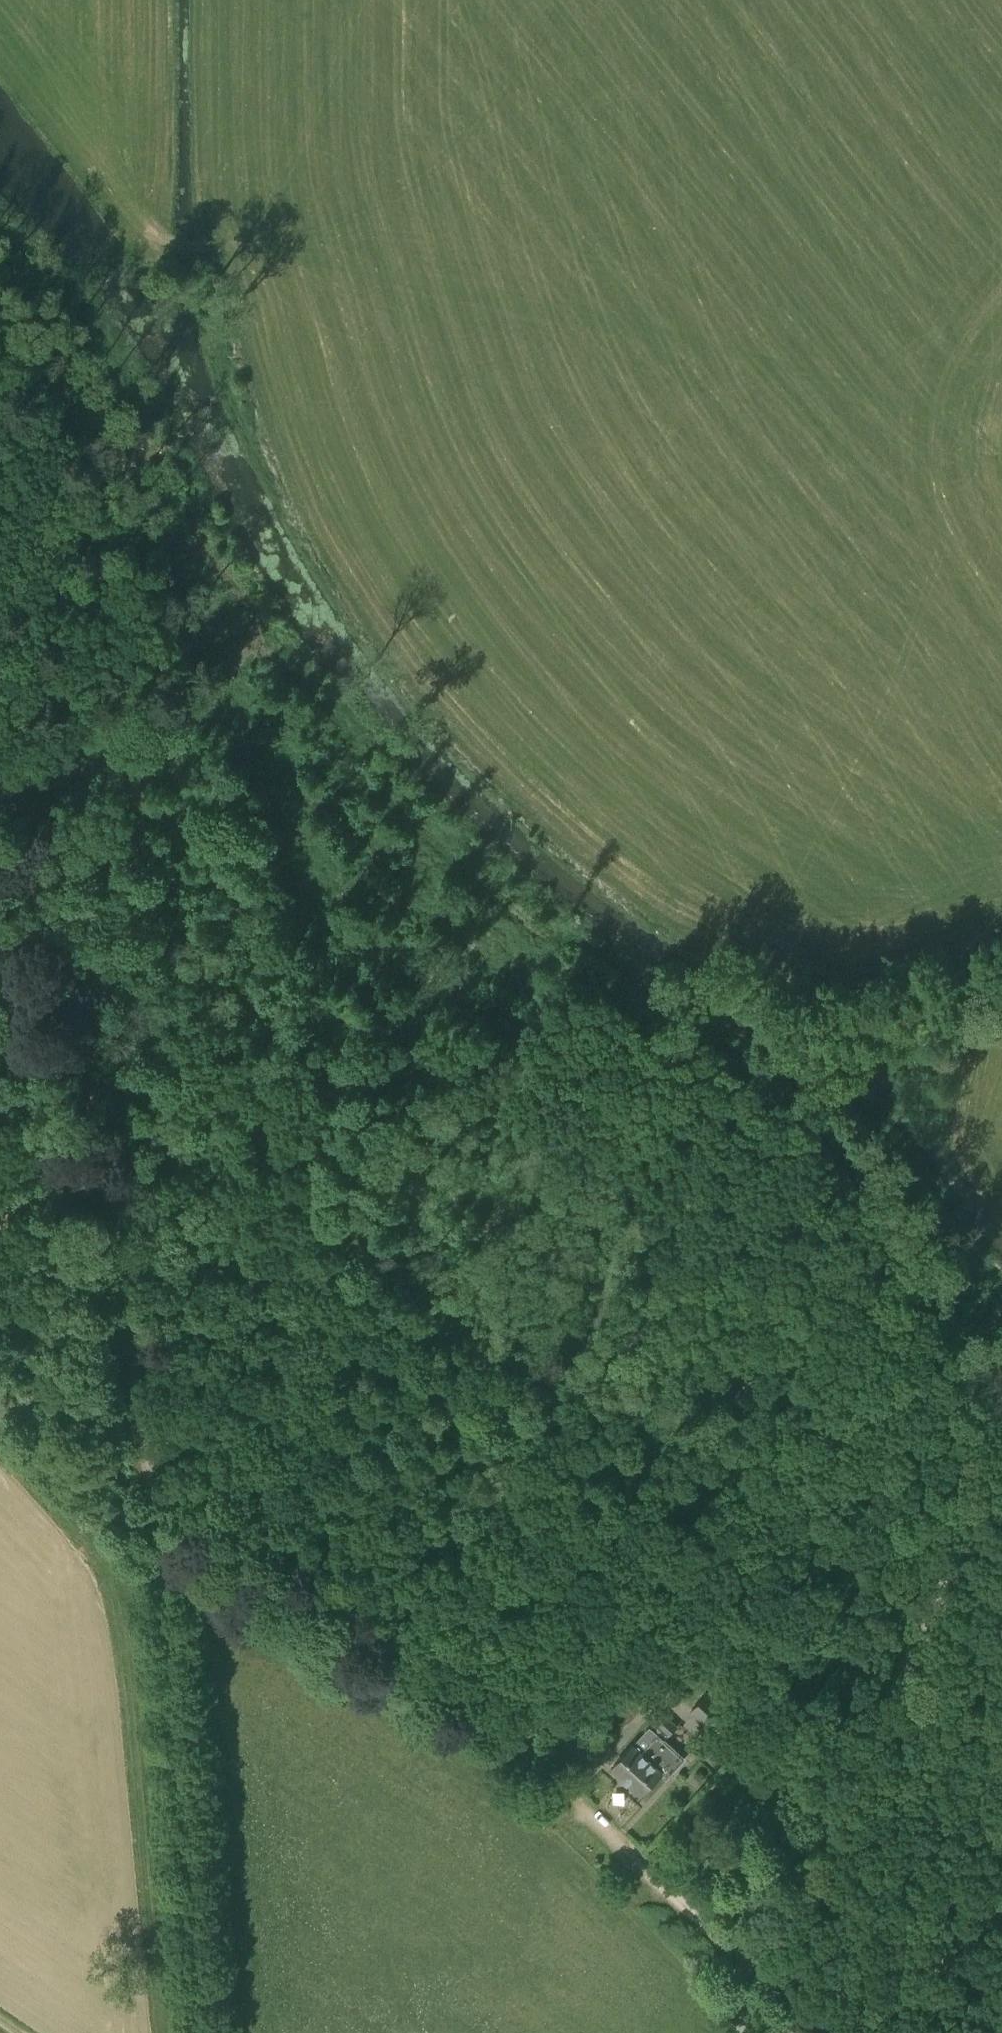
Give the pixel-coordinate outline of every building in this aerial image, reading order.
[(741,1710),(715,1685),(708,1693),(706,1692),(690,1710),(719,1736),(735,1718),(734,1717),(741,1710)] [(668,1735),(676,1726),(661,1713),(633,1744),(632,1744),(611,1768),(641,1795),(662,1772),(666,1776),(683,1757),(663,1739),(667,1734),(668,1735)]
